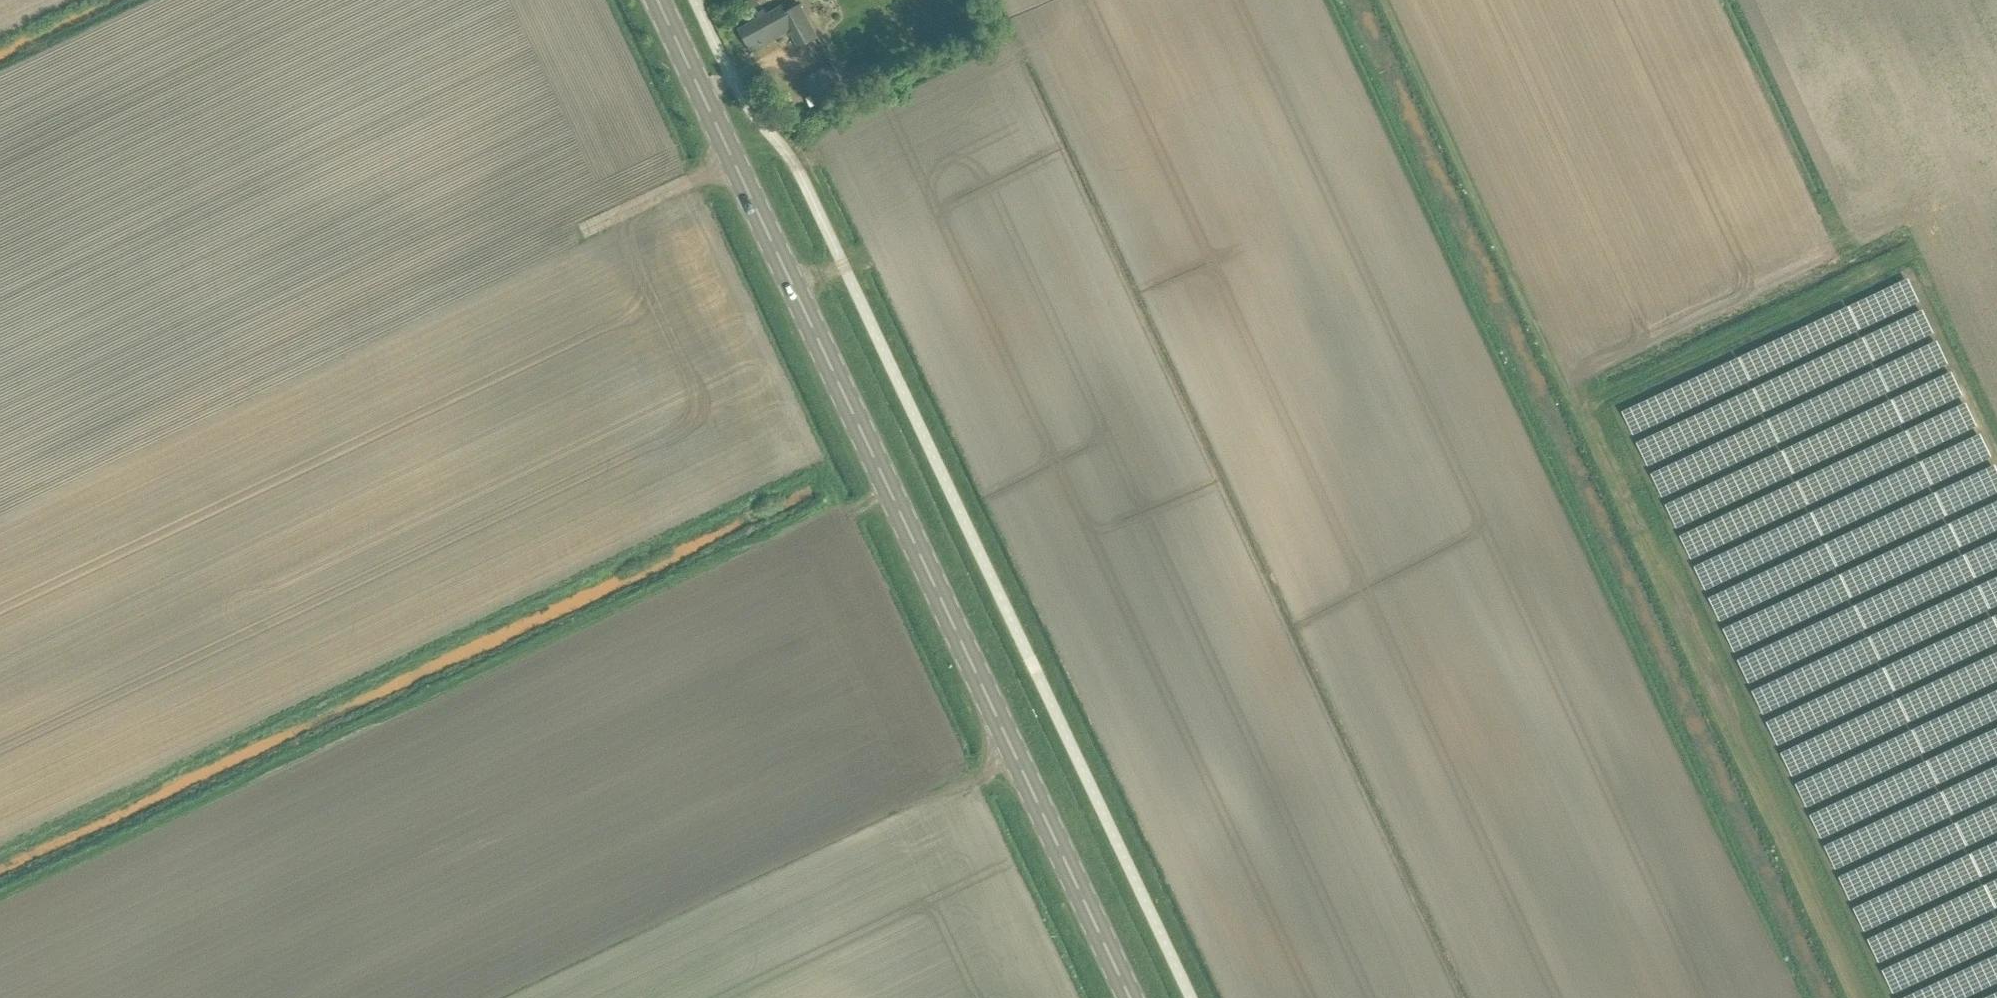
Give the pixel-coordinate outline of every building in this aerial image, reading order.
[(759,18),(738,29),(750,51),(751,51),(773,39),(791,30),(793,34),(800,46),(818,37),(800,4),(784,12),(780,5),(767,13),(765,9),(756,13),(759,18)]
